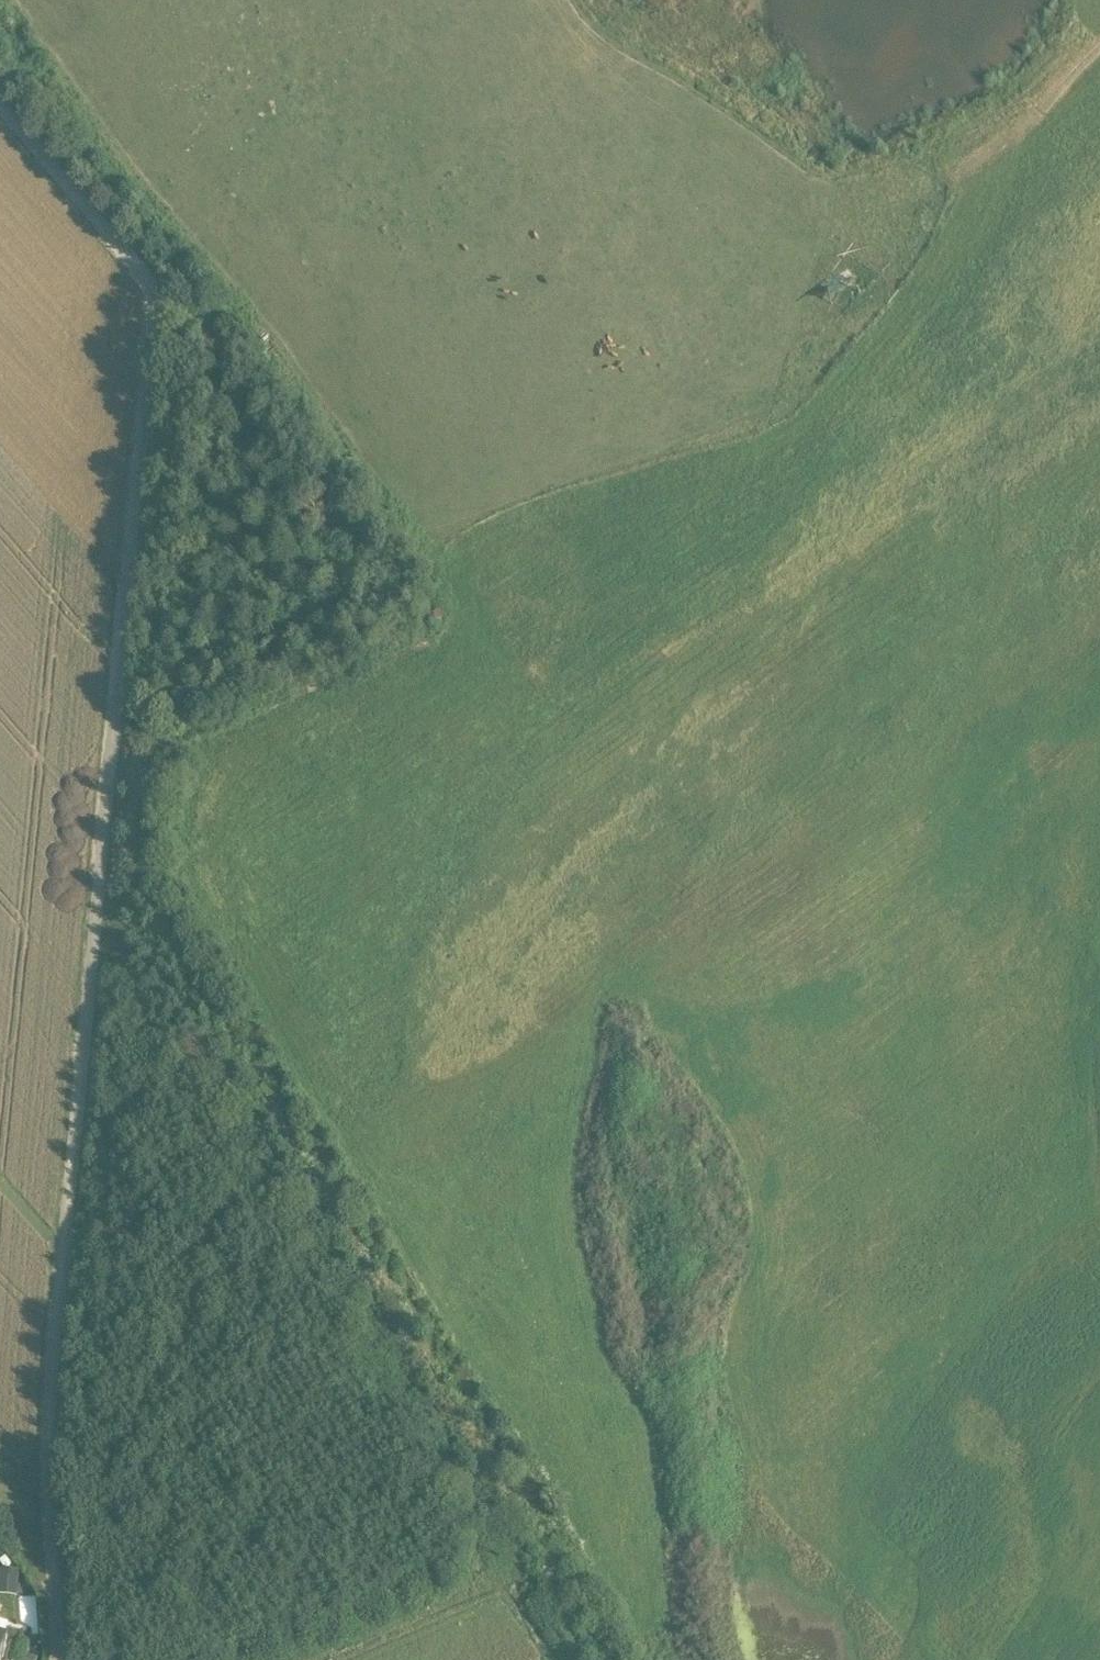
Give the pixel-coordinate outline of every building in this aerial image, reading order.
[(22,1593),(23,1566),(0,1565),(0,1592),(22,1593)] [(7,1629),(4,1638),(6,1639),(0,1659),(14,1659),(21,1633),(7,1629)]
